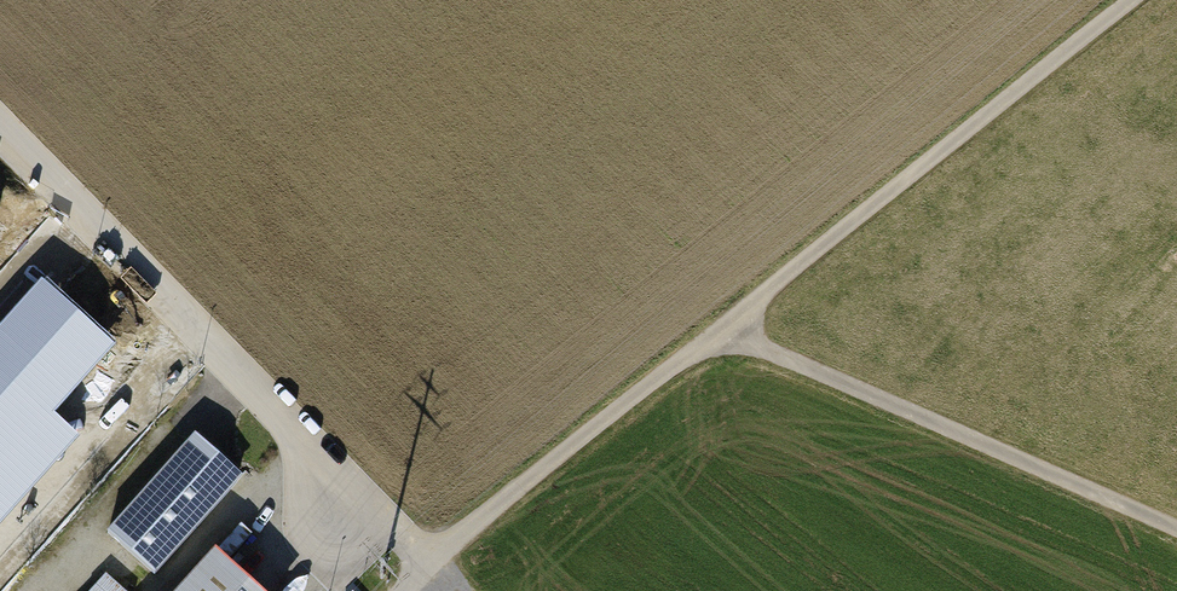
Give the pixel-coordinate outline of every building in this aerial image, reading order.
[(0,318),(0,517),(77,430),(55,410),(119,338),(42,270),(0,318)] [(237,481),(187,438),(101,535),(151,579),(237,481)] [(200,553),(166,590),(241,590),(200,553)]
